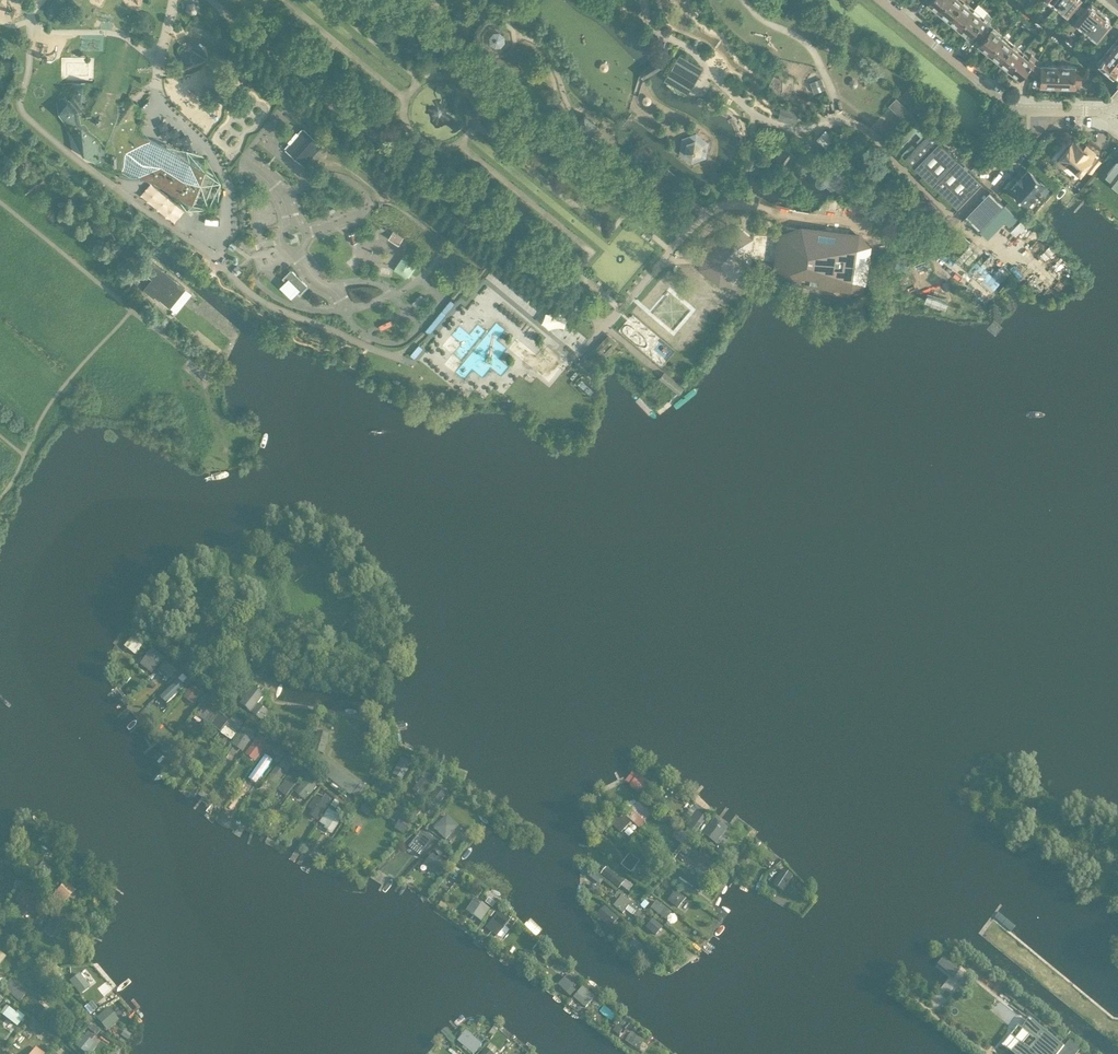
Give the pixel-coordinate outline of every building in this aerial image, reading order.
[(928,1),(933,4),(933,7),(938,11),(947,0),(929,0),(928,1)] [(964,0),(947,0),(938,11),(942,14),(944,14),(949,18),(964,0)] [(949,18),(953,21),(953,24),(958,27),(974,8),(965,0),(964,0),(949,18)] [(1078,0),(1060,0),(1057,4),(1068,13),(1078,0)] [(1087,29),(1101,11),(1092,4),(1090,5),(1089,4),(1076,20),(1087,29)] [(974,8),(958,27),(962,31),(965,31),(969,35),(972,31),(977,35),(987,23),(982,19),(984,16),(974,8)] [(1110,19),(1101,11),(1087,29),(1097,38),(1110,22),(1110,21),(1110,19)] [(987,23),(977,35),(982,39),(979,43),(983,46),(983,49),(988,52),(1003,34),(993,26),(992,27),(987,23)] [(506,36),(502,32),(495,32),(490,37),(491,44),(496,47),(502,47),(505,43),(506,36)] [(1003,34),(988,52),(993,56),(995,56),(999,60),(1013,43),(1003,34)] [(1115,40),(1106,51),(1117,61),(1117,43),(1115,40)] [(1013,43),(999,60),(1004,63),(1004,65),(1008,69),(1023,51),(1013,43)] [(1023,51),(1008,69),(1013,73),(1015,73),(1020,76),(1026,69),(1034,74),(1039,59),(1035,57),(1032,54),(1029,56),(1023,51)] [(1106,51),(1097,62),(1113,75),(1114,74),(1116,75),(1117,72),(1117,61),(1106,51)] [(680,53),(664,80),(688,94),(688,93),(703,68),(680,53)] [(1042,64),(1042,60),(1039,59),(1034,74),(1041,76),(1041,84),(1043,84),(1044,86),(1048,86),(1050,84),(1058,84),(1059,64),(1042,64)] [(609,69),(610,68),(610,67),(610,65),(609,64),(608,63),(607,62),(605,62),(604,62),(603,63),(602,64),(601,66),(601,67),(602,68),(603,70),(604,70),(605,71),(607,71),(608,70),(609,69)] [(1075,65),(1059,64),(1058,84),(1066,85),(1067,86),(1071,87),(1073,85),(1074,85),(1075,82),(1081,82),(1081,70),(1075,70),(1075,65)] [(821,78),(810,82),(814,92),(825,88),(821,78)] [(59,86),(56,100),(57,111),(67,126),(68,127),(69,132),(95,164),(101,166),(115,171),(116,171),(119,173),(121,169),(124,163),(150,177),(153,179),(203,207),(207,195),(212,183),(215,174),(202,166),(163,143),(135,133),(138,122),(138,121),(137,115),(136,103),(128,95),(104,86),(95,83),(83,80),(61,83),(59,86)] [(652,102),(652,101),(652,99),(652,97),(651,96),(649,96),(648,95),(646,96),(645,96),(644,97),(643,98),(643,100),(643,101),(644,103),(645,104),(646,104),(648,104),(650,104),(651,103),(652,102)] [(910,122),(918,114),(897,95),(889,103),(910,122)] [(781,107),(778,118),(790,122),(791,120),(797,121),(799,113),(793,112),(794,111),(781,107)] [(584,114),(573,127),(587,138),(598,125),(584,114)] [(158,121),(164,138),(180,132),(177,125),(169,128),(166,118),(158,121)] [(303,128),(286,148),(304,164),(321,145),(303,128)] [(982,183),(958,160),(930,132),(905,157),(957,208),(967,198),(962,194),(968,188),(972,192),(982,183)] [(682,138),(680,153),(692,162),(707,158),(709,143),(697,133),(682,138)] [(1094,160),(1091,158),(1095,153),(1086,146),(1084,148),(1076,142),(1075,143),(1073,142),(1057,160),(1064,166),(1068,161),(1080,171),(1089,161),(1091,163),(1087,168),(1093,172),(1101,161),(1096,157),(1094,160)] [(844,175),(823,158),(822,159),(816,155),(808,165),(814,170),(812,172),(811,173),(817,177),(816,178),(816,179),(816,180),(816,181),(816,182),(816,183),(816,184),(817,185),(818,186),(820,186),(820,187),(821,187),(822,187),(823,186),(824,186),(825,186),(825,185),(830,188),(831,189),(834,186),(842,193),(844,195),(858,179),(848,170),(844,175)] [(1107,172),(1117,181),(1117,161),(1107,172)] [(977,163),(972,168),(977,173),(982,168),(977,163)] [(1019,178),(1036,194),(1045,184),(1029,169),(1022,176),(1022,175),(1021,176),(1019,178)] [(1027,203),(1036,194),(1019,178),(1017,180),(1017,181),(1017,182),(1011,188),(1027,203)] [(990,191),(967,215),(981,229),(1004,205),(990,191)] [(699,255),(699,268),(718,285),(733,282),(750,262),(753,238),(738,226),(713,238),(699,255)] [(782,235),(778,268),(798,270),(797,281),(850,288),(852,278),(862,279),(867,242),(857,241),(858,235),(815,229),(814,232),(807,231),(806,238),(782,235)] [(404,238),(394,231),(390,238),(400,244),(404,238)] [(356,233),(349,235),(351,244),(358,242),(356,233)] [(961,234),(953,242),(962,249),(968,242),(964,238),(965,237),(961,234)] [(968,246),(955,260),(960,265),(973,251),(968,246)] [(202,256),(198,261),(205,267),(210,261),(202,256)] [(354,271),(359,266),(351,257),(346,262),(354,271)] [(169,306),(185,287),(150,258),(141,269),(151,277),(143,288),(153,296),(155,294),(169,306)] [(1006,274),(983,259),(976,270),(992,280),(988,287),(994,291),(1006,274)] [(416,264),(410,260),(404,270),(409,273),(416,264)] [(134,266),(127,275),(137,284),(140,280),(134,274),(139,269),(134,266)] [(291,269),(282,278),(286,281),(282,285),(280,287),(291,297),(293,295),(297,291),(301,295),(309,287),(291,269)] [(735,294),(731,291),(724,291),(720,295),(721,301),(725,304),(732,303),(735,299),(735,294)] [(989,305),(996,312),(1003,304),(996,297),(989,305)] [(521,327),(525,322),(521,318),(516,324),(521,327)] [(612,344),(605,339),(602,343),(609,349),(612,344)] [(134,637),(126,647),(136,655),(144,645),(134,637)] [(153,650),(142,664),(152,674),(164,658),(153,650)] [(167,663),(160,671),(170,679),(177,670),(167,663)] [(162,697),(168,703),(185,687),(179,681),(162,697)] [(193,687),(184,698),(195,705),(203,694),(193,687)] [(255,688),(242,705),(263,723),(270,713),(258,704),(265,696),(255,688)] [(202,706),(195,715),(207,723),(214,714),(202,706)] [(221,715),(212,726),(221,732),(229,721),(221,715)] [(244,724),(234,717),(222,734),(232,741),(244,724)] [(255,735),(245,728),(233,745),(243,751),(255,735)] [(329,734),(319,732),(314,751),(325,754),(329,734)] [(255,762),(269,743),(260,736),(245,755),(255,762)] [(313,752),(306,760),(351,795),(360,784),(326,756),(323,760),(313,752)] [(266,757),(253,775),(256,778),(257,777),(261,779),(273,762),(266,757)] [(403,758),(394,775),(403,779),(412,762),(403,758)] [(277,768),(268,779),(275,784),(284,773),(277,768)] [(286,797),(305,774),(296,768),(278,790),(286,797)] [(630,787),(638,793),(648,781),(640,774),(637,775),(630,784),(630,787)] [(305,802),(315,790),(308,783),(311,780),(307,776),(295,792),(305,802)] [(423,777),(413,791),(421,798),(432,784),(423,777)] [(437,790),(425,806),(433,811),(445,795),(437,790)] [(318,821),(332,800),(326,796),(322,802),(316,798),(306,812),(318,821)] [(332,835),(343,819),(334,812),(340,803),(335,800),(319,823),(326,827),(324,830),(332,835)] [(629,814),(627,817),(640,829),(652,814),(638,803),(637,804),(634,802),(631,802),(626,808),(626,811),(629,814)] [(397,811),(391,822),(397,825),(395,830),(404,836),(411,824),(404,819),(405,816),(397,811)] [(611,825),(621,834),(630,823),(620,815),(611,825)] [(699,815),(691,827),(699,832),(706,819),(699,815)] [(448,816),(435,829),(446,839),(459,826),(448,816)] [(715,820),(705,835),(717,844),(728,829),(715,820)] [(681,830),(673,839),(683,847),(690,838),(681,830)] [(438,844),(441,841),(429,832),(425,836),(422,833),(413,844),(424,852),(432,840),(438,844)] [(433,855),(425,864),(439,876),(447,867),(433,855)] [(630,856),(622,866),(631,874),(640,863),(630,856)] [(704,858),(695,871),(706,879),(713,868),(708,865),(710,862),(704,858)] [(43,863),(37,872),(51,881),(57,873),(43,863)] [(607,869),(602,875),(620,889),(625,883),(607,869)] [(706,886),(686,869),(680,877),(686,882),(700,893),(706,886)] [(67,883),(53,897),(59,902),(61,900),(64,902),(75,891),(67,883)] [(40,904),(25,891),(15,902),(20,906),(18,908),(25,914),(27,911),(32,915),(40,904)] [(647,916),(619,892),(614,898),(618,901),(613,907),(623,914),(626,911),(641,923),(647,916)] [(676,893),(669,902),(678,908),(684,899),(676,893)] [(681,909),(686,912),(691,902),(685,899),(681,909)] [(475,900),(467,912),(482,921),(490,909),(475,900)] [(491,901),(488,906),(493,909),(497,905),(491,901)] [(657,902),(652,909),(666,920),(672,913),(657,902)] [(620,920),(606,908),(598,917),(612,930),(620,920)] [(56,911),(45,925),(55,932),(66,917),(56,911)] [(497,937),(510,921),(500,913),(487,929),(497,937)] [(653,921),(646,929),(656,936),(662,928),(653,921)] [(633,938),(624,947),(638,960),(647,951),(633,938)] [(89,987),(79,975),(71,982),(80,994),(89,987)] [(576,991),(571,987),(576,982),(568,975),(559,984),(560,985),(559,986),(570,997),(576,991)] [(26,995),(11,982),(4,989),(20,1002),(26,995)] [(583,988),(574,999),(586,1008),(592,1001),(585,995),(587,991),(583,988)] [(44,1011),(33,1001),(27,1009),(38,1018),(44,1011)] [(1015,1001),(1012,1004),(1023,1012),(1025,1009),(1015,1001)] [(604,1007),(600,1013),(603,1016),(607,1018),(612,1022),(616,1016),(612,1013),(608,1010),(604,1007)] [(24,1018),(18,1013),(16,1014),(9,1009),(3,1017),(17,1027),(24,1018)] [(108,1010),(98,1018),(110,1029),(119,1021),(108,1010)] [(994,1048),(1001,1053),(1006,1053),(1007,1052),(1010,1053),(1059,1053),(1064,1048),(1060,1045),(1059,1044),(1033,1023),(1022,1014),(1011,1028),(994,1048)] [(473,1027),(460,1042),(471,1051),(484,1037),(473,1027)] [(632,1034),(626,1042),(638,1050),(644,1042),(632,1034)] [(85,1038),(77,1047),(85,1053),(93,1044),(85,1038)]
